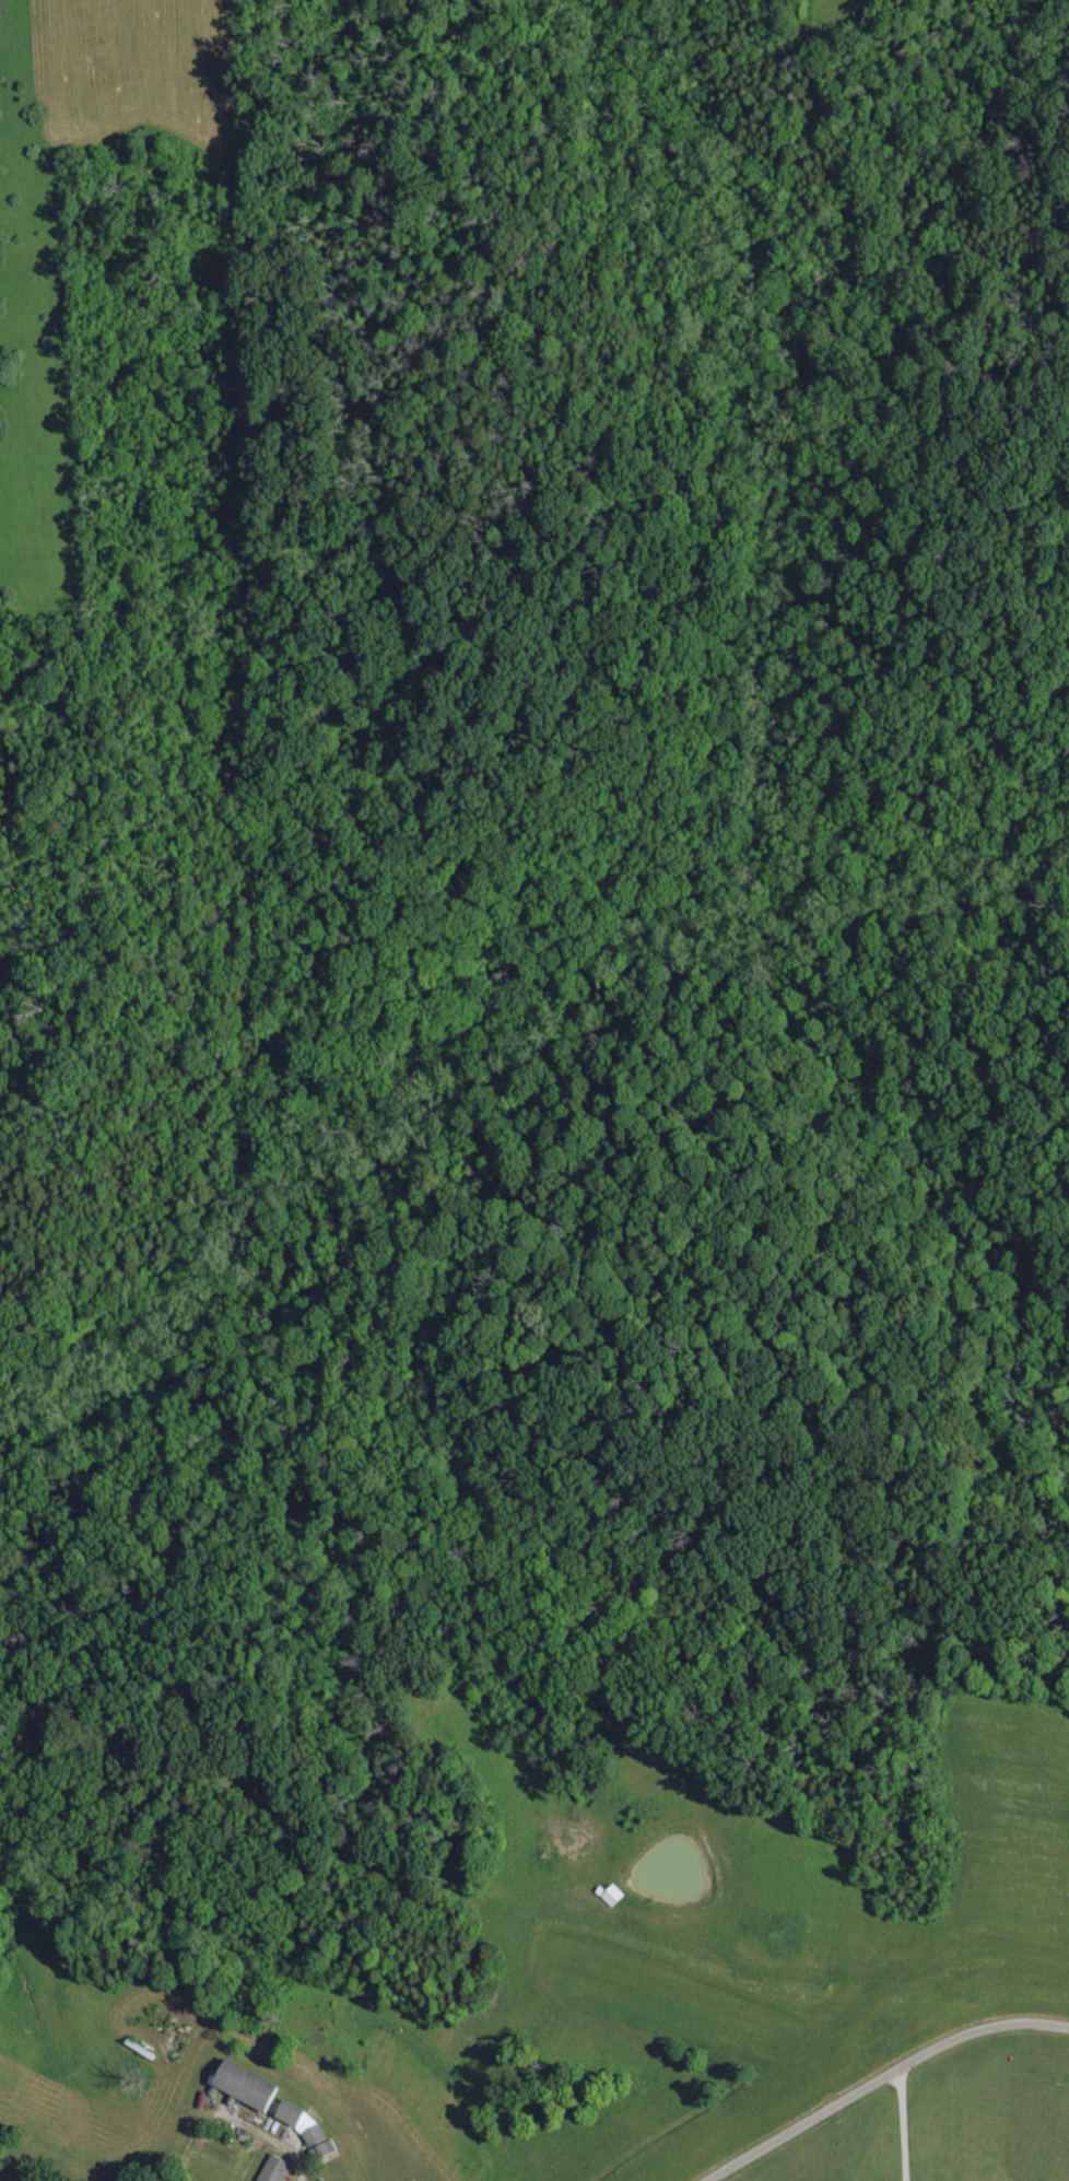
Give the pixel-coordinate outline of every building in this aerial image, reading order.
[(275,2087),(217,2059),(204,2086),(263,2114),(275,2087)] [(286,2164),(264,2154),(252,2180),(279,2180),(286,2164)]
